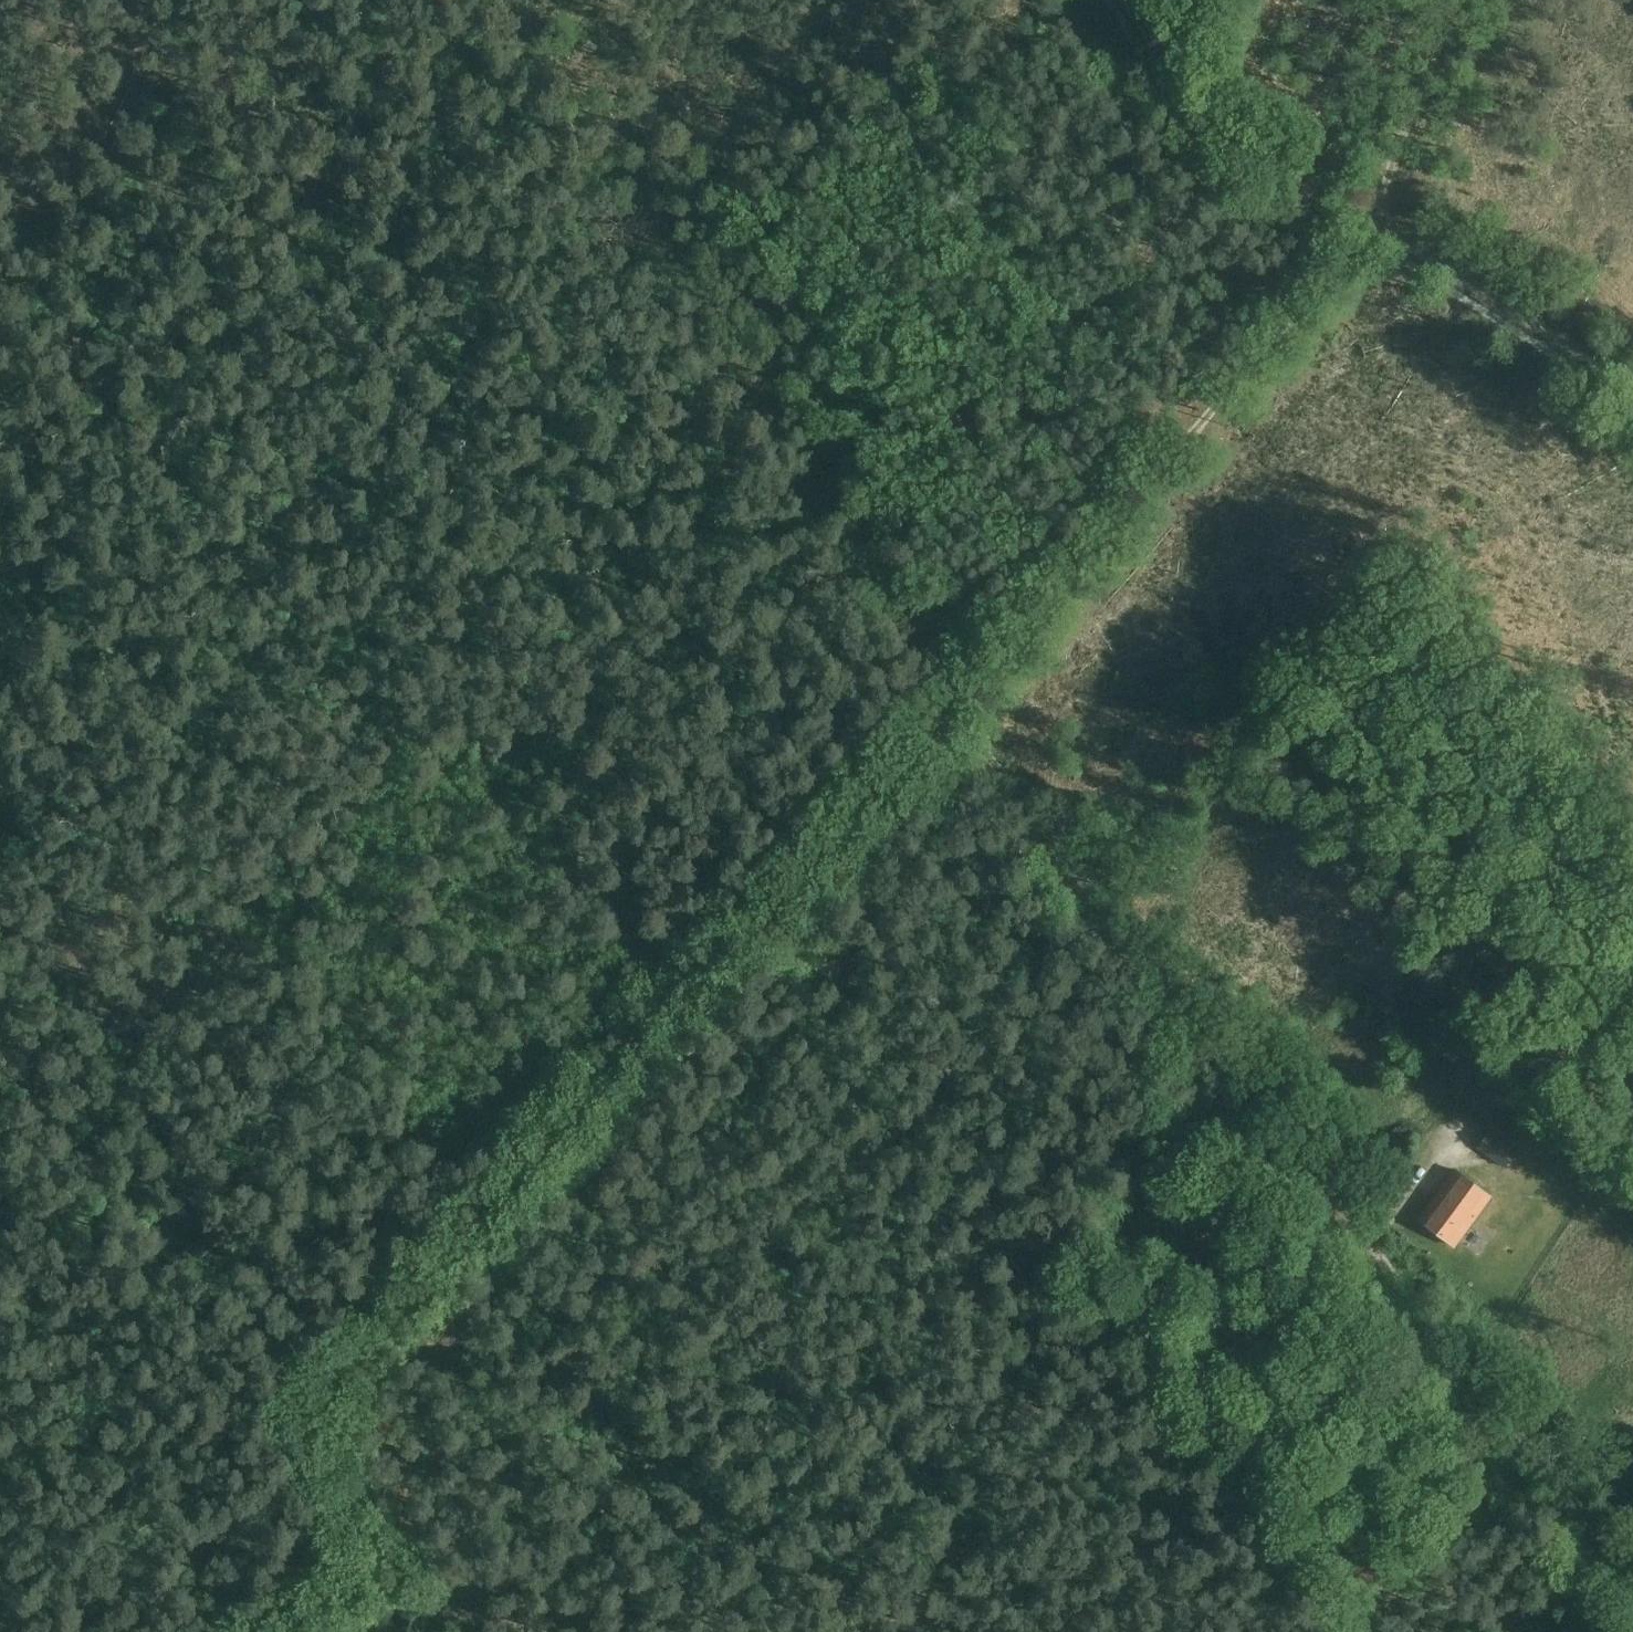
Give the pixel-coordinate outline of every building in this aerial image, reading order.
[(1456,1176),(1419,1221),(1446,1244),(1483,1199),(1456,1176)]
